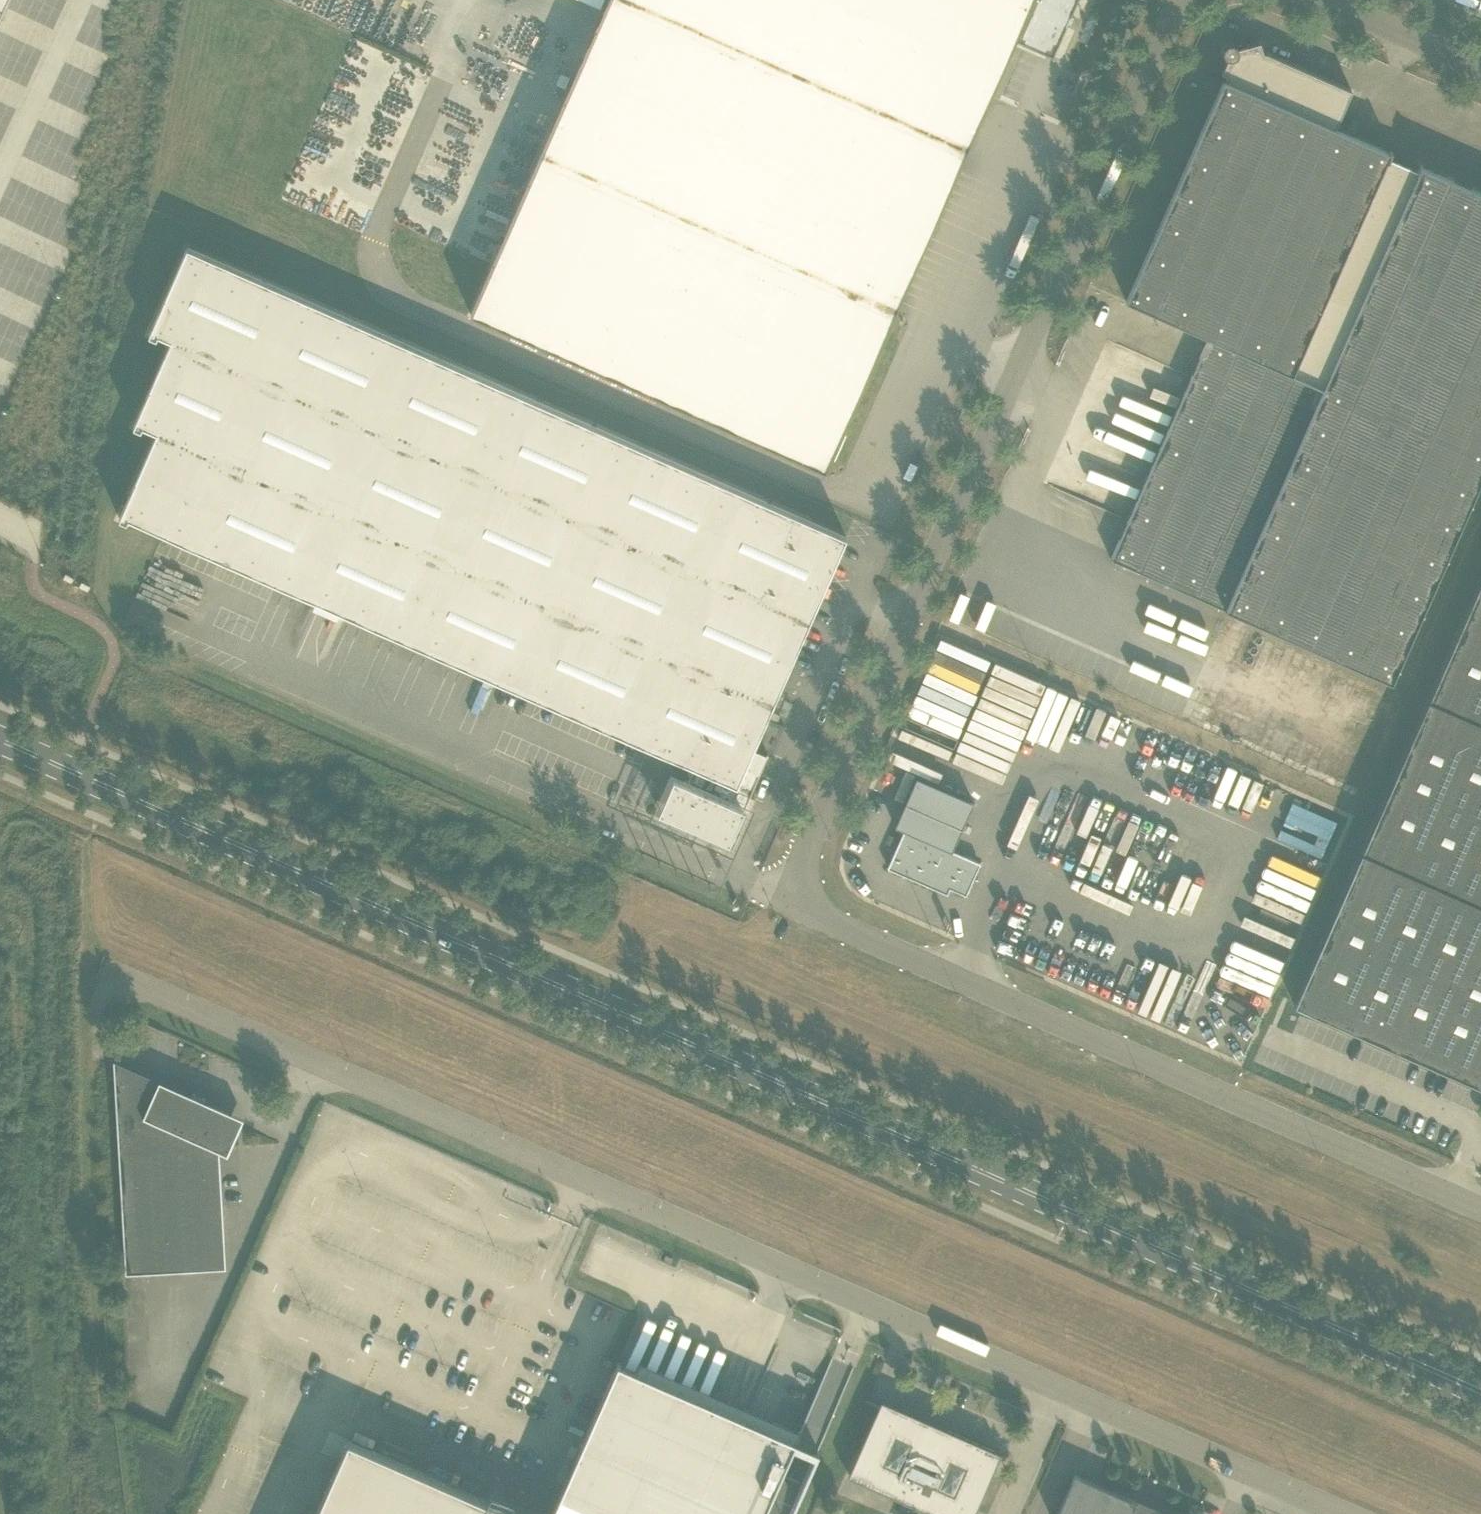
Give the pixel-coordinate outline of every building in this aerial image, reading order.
[(1053,55),(1077,0),(610,0),(471,312),(826,470),(826,469),(1016,39),(1053,55)] [(1450,178),(1423,166),(1424,164),(1421,163),(1418,170),(1408,165),(1411,159),(1393,151),(1393,150),(1390,149),(1389,151),(1336,128),(1352,90),(1263,51),(1260,42),(1239,48),(1237,45),(1232,43),(1228,44),(1224,47),(1223,52),(1224,56),(1227,59),(1222,73),(1226,75),(1224,81),(1223,80),(1222,81),(1223,82),(1126,301),(1208,337),(1191,376),(1111,558),(1392,682),(1480,481),(1480,192),(1450,178)] [(847,537),(188,248),(149,335),(157,338),(159,334),(172,340),(134,426),(142,430),(143,426),(158,432),(120,518),(127,522),(129,518),(692,766),(688,774),(690,775),(688,781),(686,780),(684,785),(674,780),(660,812),(729,843),(744,810),(735,806),(737,801),(735,800),(739,791),(750,796),(760,772),(759,772),(759,774),(745,768),(847,537)] [(1295,1001),(1294,1004),(1480,1086),(1480,579),(1295,1001)] [(777,722),(780,715),(774,712),(770,720),(777,722)] [(953,850),(963,827),(973,804),(916,778),(895,826),(904,830),(888,867),(936,888),(938,882),(966,895),(981,862),(953,850)] [(226,1267),(221,1170),(244,1117),(114,1060),(126,1273),(226,1267)] [(551,1513),(790,1513),(819,1449),(796,1439),(800,1430),(641,1360),(637,1369),(621,1362),(618,1361),(551,1513)] [(879,1407),(849,1475),(937,1513),(973,1513),(1001,1453),(949,1430),(947,1435),(880,1405),(879,1407)] [(349,1439),(316,1513),(519,1513),(349,1439)] [(1057,1513),(1146,1513),(1133,1508),(1137,1501),(1075,1474),(1057,1513)]
